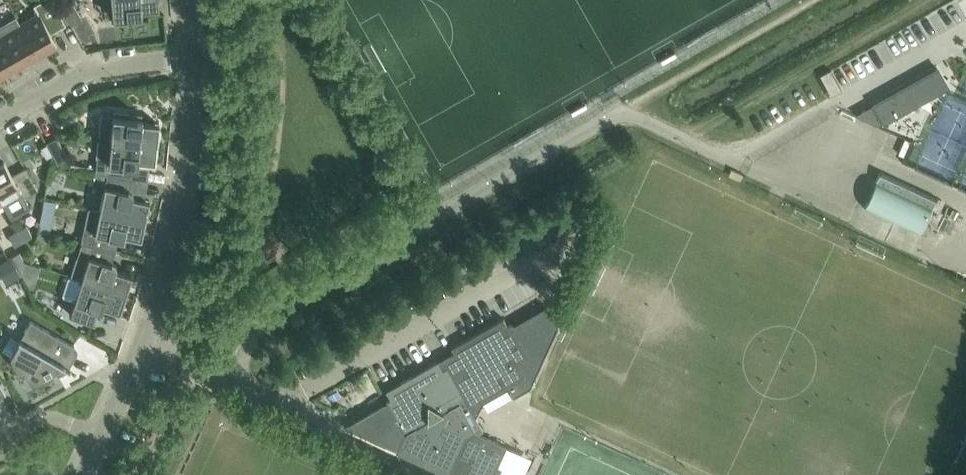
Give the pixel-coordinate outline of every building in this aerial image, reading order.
[(51,0),(40,0),(32,4),(37,12),(19,22),(37,54),(56,43),(50,32),(65,24),(51,0)] [(71,24),(81,18),(71,0),(63,0),(59,3),(71,24)] [(157,0),(111,0),(113,21),(127,19),(127,15),(141,14),(141,10),(158,8),(157,0)] [(19,22),(0,33),(18,64),(37,54),(19,22)] [(0,33),(0,74),(18,64),(0,33)] [(937,67),(873,103),(883,122),(947,86),(937,67)] [(830,69),(819,75),(831,96),(841,90),(830,70),(830,69)] [(113,110),(112,115),(100,114),(98,137),(110,138),(156,143),(158,123),(141,121),(141,117),(127,116),(127,112),(113,110)] [(45,142),(57,163),(68,157),(56,136),(45,142)] [(155,162),(156,143),(110,138),(98,137),(95,172),(107,174),(130,178),(132,165),(137,165),(137,160),(155,162)] [(11,174),(3,161),(0,163),(0,200),(2,203),(21,192),(23,196),(37,189),(25,167),(11,174)] [(879,171),(862,207),(919,233),(936,197),(879,171)] [(127,190),(130,178),(107,174),(99,209),(145,219),(149,200),(131,196),(132,191),(127,190)] [(145,219),(99,209),(88,207),(81,241),(115,250),(117,238),(122,239),(123,234),(141,238),(145,219)] [(25,225),(17,230),(23,239),(31,235),(25,225)] [(23,239),(17,230),(8,234),(14,244),(23,239)] [(115,250),(81,241),(71,275),(125,293),(131,274),(114,269),(116,264),(111,263),(115,250)] [(0,264),(0,270),(7,283),(21,275),(12,257),(0,264)] [(125,293),(71,275),(70,277),(70,278),(67,279),(62,294),(64,297),(74,300),(70,312),(69,312),(68,313),(94,321),(94,320),(93,319),(96,309),(101,310),(102,306),(119,311),(125,293)] [(503,317),(451,347),(453,351),(455,355),(451,358),(470,391),(474,389),(482,402),(507,387),(511,394),(513,396),(529,387),(557,326),(556,324),(545,305),(513,324),(512,323),(507,325),(503,317)] [(54,369),(58,362),(69,368),(69,367),(67,366),(75,352),(70,349),(72,346),(73,347),(74,345),(30,320),(9,356),(10,356),(19,372),(23,369),(31,384),(55,371),(54,369)] [(345,428),(395,450),(448,474),(483,474),(489,462),(496,465),(496,464),(505,445),(477,432),(475,430),(480,427),(481,430),(482,429),(475,416),(474,415),(446,366),(442,368),(437,360),(385,390),(390,398),(388,399),(385,401),(387,403),(356,422),(345,428)]
